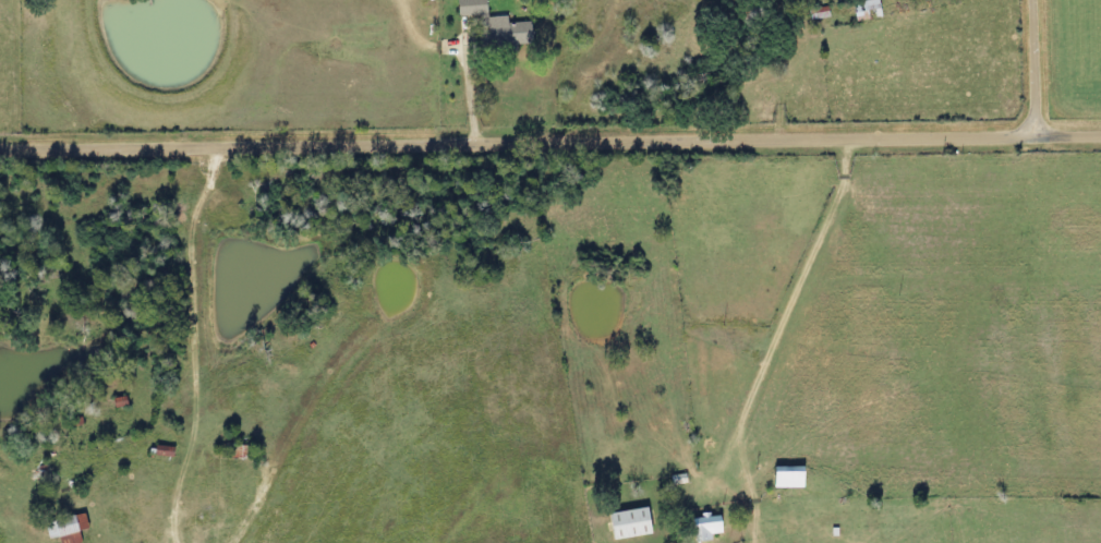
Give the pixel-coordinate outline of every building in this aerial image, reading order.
[(480,16),(480,0),(451,0),(451,16),(480,16)] [(875,0),(867,0),(848,3),(851,22),(878,18),(875,0)] [(805,8),(805,19),(825,19),(825,8),(805,8)] [(480,19),(480,29),(471,29),(471,46),(525,45),(524,22),(501,23),(501,18),(480,19)] [(797,468),(766,468),(766,489),(797,489),(797,468)] [(644,536),(641,509),(602,513),(605,540),(644,536)] [(74,532),(83,530),(79,514),(40,524),(45,541),(55,538),(56,542),(77,542),(74,532)] [(705,535),(717,534),(716,517),(685,519),(687,542),(691,542),(706,542),(705,535)]
